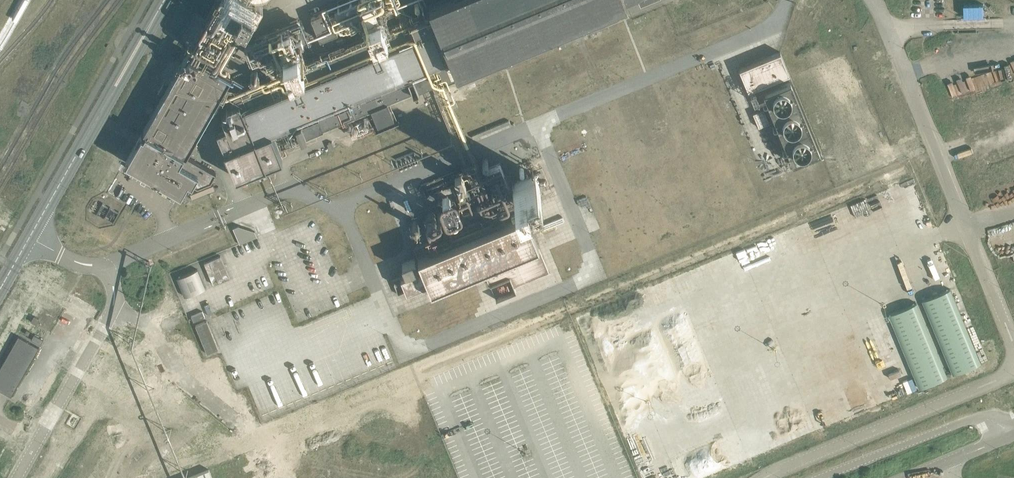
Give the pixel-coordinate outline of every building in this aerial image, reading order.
[(207,18),(222,27),(226,29),(229,31),(238,16),(239,17),(239,18),(249,24),(256,12),(255,12),(262,0),(217,0),(207,18)] [(429,4),(432,13),(303,66),(234,95),(230,101),(232,106),(226,108),(221,117),(222,118),(226,127),(216,131),(235,177),(282,158),(271,131),(280,127),(281,127),(283,126),(289,141),(312,131),(367,109),(375,128),(398,118),(390,99),(412,90),(413,91),(433,83),(435,88),(459,77),(456,69),(458,69),(475,62),(477,68),(479,68),(492,62),(489,56),(498,52),(501,58),(511,54),(508,48),(552,30),(556,39),(585,27),(581,18),(624,0),(438,0),(429,4)] [(341,5),(347,20),(388,3),(387,0),(353,0),(341,5)] [(982,4),(964,4),(964,17),(982,16),(982,4)] [(320,40),(323,48),(332,44),(328,36),(337,33),(335,28),(342,25),(335,7),(325,11),(324,9),(310,15),(311,17),(310,17),(320,40)] [(370,34),(386,27),(379,10),(363,17),(370,34)] [(255,39),(262,56),(305,38),(298,21),(255,39)] [(221,30),(207,22),(194,44),(206,52),(209,53),(216,57),(217,58),(222,60),(224,55),(234,38),(225,32),(221,30)] [(296,45),(280,51),(287,68),(303,61),(296,45)] [(231,76),(202,59),(188,51),(143,131),(145,132),(143,135),(141,134),(125,161),(180,193),(187,180),(197,186),(211,180),(216,172),(188,156),(186,160),(182,158),(184,154),(186,155),(215,104),(231,76)] [(758,86),(789,74),(780,52),(738,69),(748,91),(758,86)] [(758,86),(790,164),(821,152),(789,74),(758,86)] [(763,109),(752,113),(758,127),(768,122),(763,109)] [(500,163),(485,169),(499,203),(514,197),(500,163)] [(460,172),(454,175),(459,187),(465,184),(460,172)] [(539,186),(534,174),(511,183),(516,196),(539,186)] [(486,184),(473,189),(484,216),(497,211),(486,184)] [(419,269),(400,277),(405,290),(406,291),(427,282),(430,288),(482,267),(489,285),(510,276),(514,285),(549,271),(521,203),(413,247),(422,268),(419,269)] [(302,250),(321,242),(312,222),(294,230),(302,250)] [(251,223),(234,230),(240,243),(257,236),(251,223)] [(204,263),(213,285),(229,278),(220,256),(204,263)] [(401,264),(405,272),(418,267),(414,258),(401,264)] [(176,277),(184,296),(205,288),(197,269),(176,277)] [(195,325),(207,354),(218,349),(206,320),(195,325)] [(43,340),(34,334),(31,340),(40,345),(43,340)] [(18,336),(0,367),(0,390),(11,396),(38,347),(18,336)] [(523,343),(441,368),(481,368),(492,365),(493,365),(495,373),(496,357),(499,368),(535,369),(535,362),(539,361),(537,356),(528,356),(528,343),(523,343)] [(248,385),(260,414),(271,410),(268,410),(377,367),(252,366),(246,369),(246,371),(250,370),(252,370),(252,380),(249,381),(248,385)] [(208,469),(187,477),(212,477),(208,469)]
